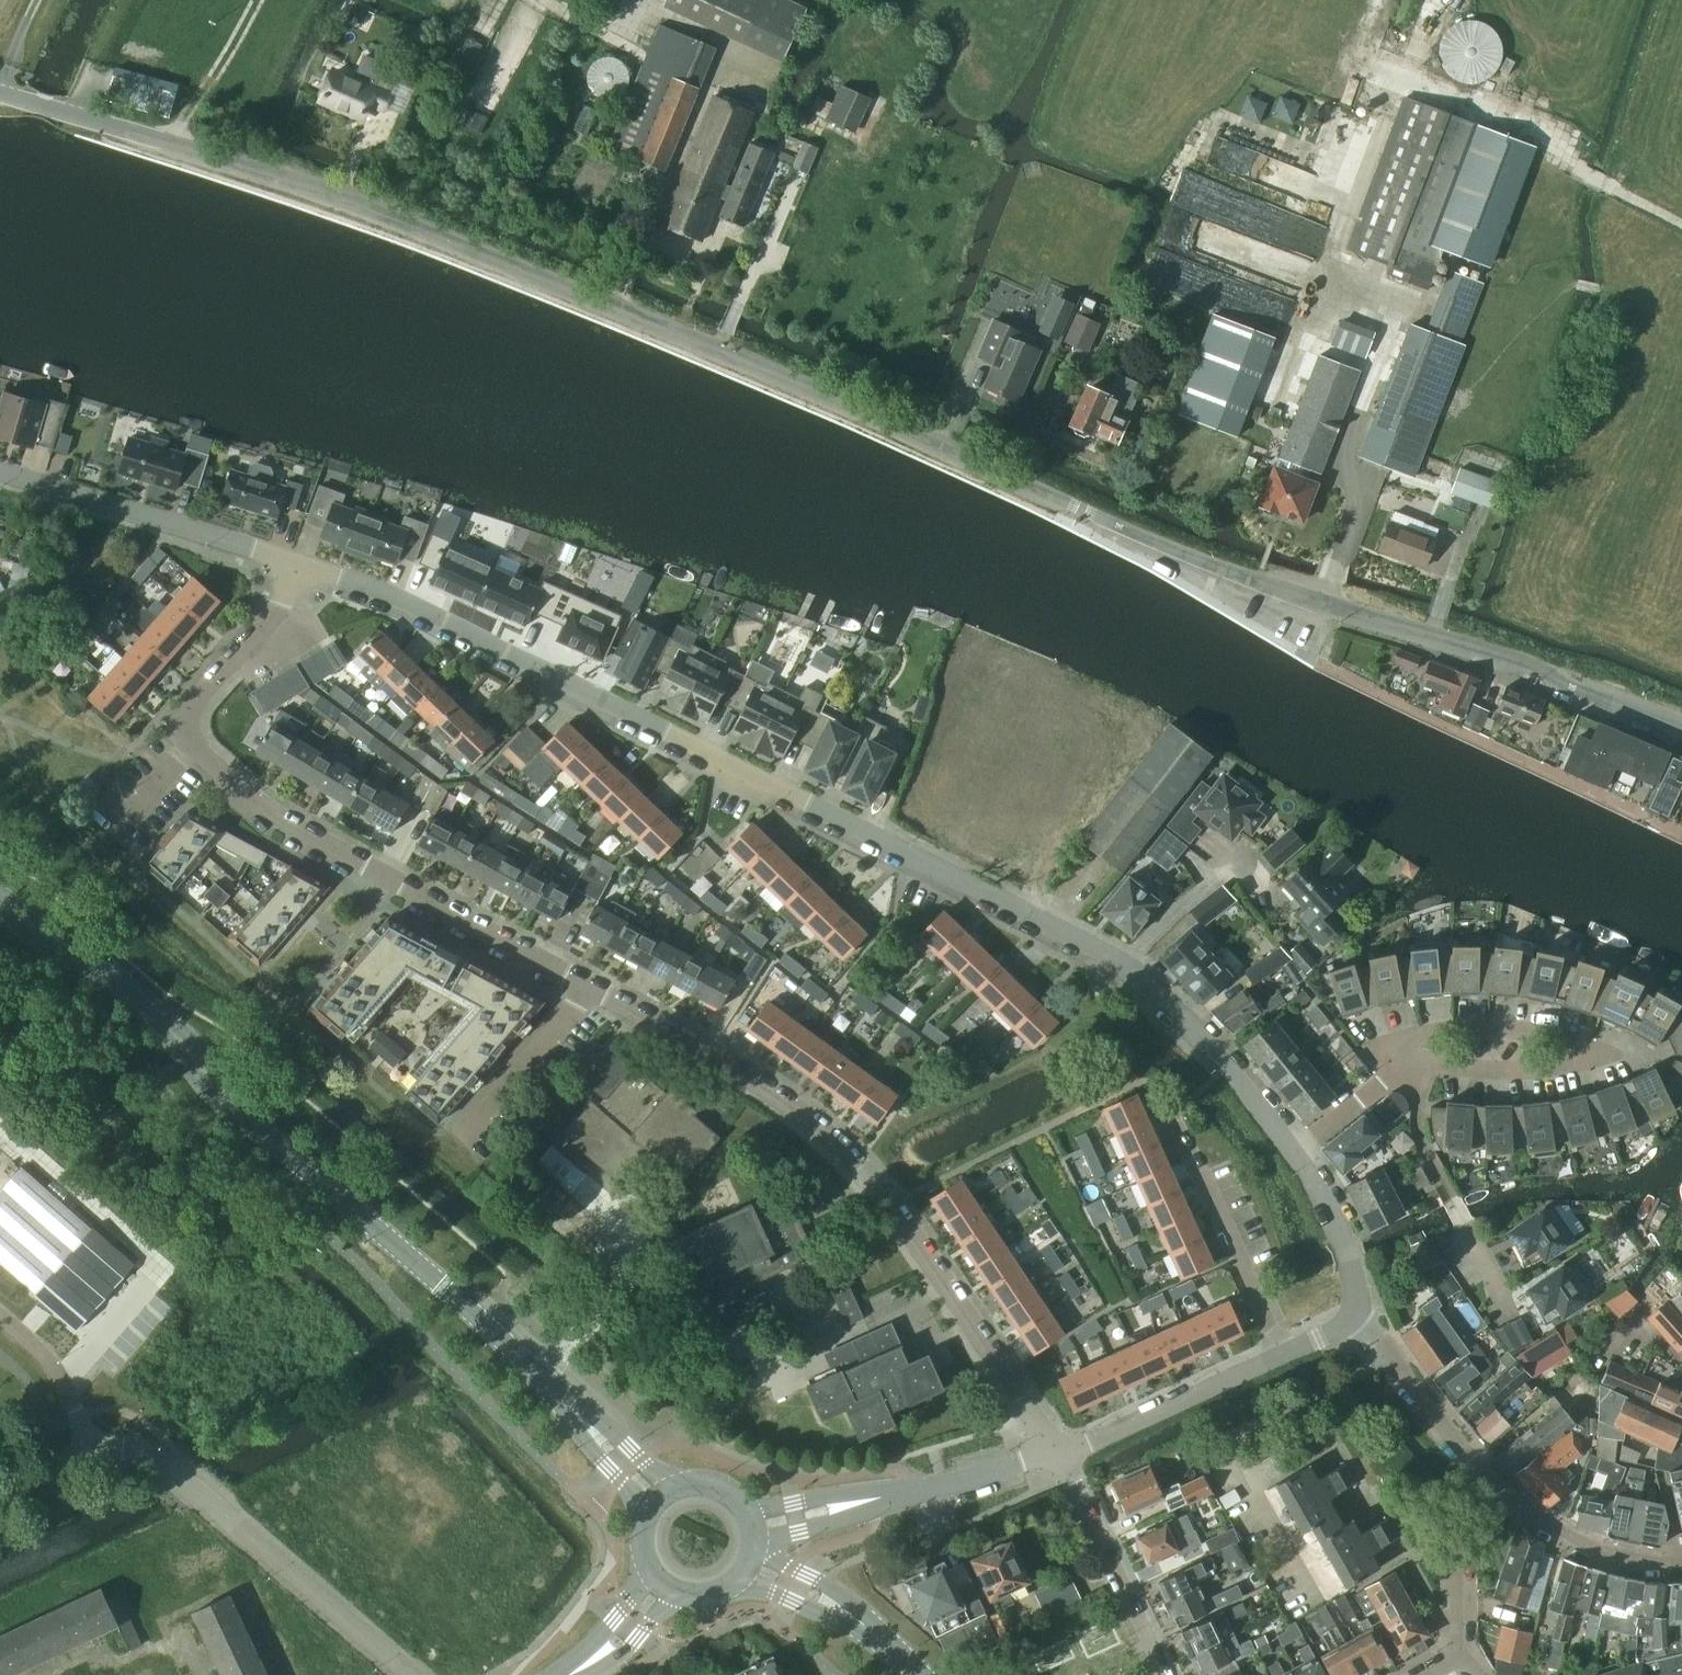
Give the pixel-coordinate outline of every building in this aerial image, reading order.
[(786,58),(811,6),(798,0),(668,0),(667,2),(786,58)] [(354,6),(348,19),(362,25),(367,13),(354,6)] [(1451,77),(1453,79),(1456,80),(1461,83),(1464,83),(1466,84),(1469,84),(1472,84),(1475,84),(1478,84),(1480,83),(1483,82),(1488,80),(1490,78),(1493,77),(1495,75),(1496,73),(1498,70),(1500,68),(1501,65),(1502,63),(1503,60),(1503,57),(1504,55),(1504,52),(1504,49),(1503,46),(1503,44),(1502,41),(1501,38),(1500,36),(1498,33),(1496,31),(1494,29),(1492,27),(1490,25),(1488,24),(1485,23),(1483,21),(1480,21),(1477,20),(1474,20),(1472,19),(1469,20),(1466,20),(1463,21),(1460,21),(1458,22),(1455,24),(1453,25),(1451,27),(1448,29),(1447,31),(1445,33),(1443,36),(1442,38),(1441,41),(1440,44),(1439,47),(1439,49),(1439,52),(1439,55),(1439,58),(1440,61),(1441,63),(1442,66),(1444,69),(1445,71),(1447,73),(1449,75),(1451,77)] [(638,160),(665,172),(716,48),(660,25),(610,146),(639,158),(638,160)] [(334,72),(321,100),(343,110),(345,106),(364,114),(369,104),(384,110),(401,72),(365,56),(354,80),(334,72)] [(629,76),(628,74),(628,72),(628,70),(627,69),(625,65),(623,62),(620,60),(619,59),(617,58),(615,57),(612,56),(608,56),(605,56),(601,57),(599,57),(598,58),(594,60),(592,63),(591,64),(589,65),(588,67),(588,69),(587,70),(586,72),(586,74),(586,76),(586,78),(586,80),(586,81),(587,83),(587,85),(588,87),(589,88),(590,90),(592,93),(595,95),(599,97),(600,98),(604,99),(608,99),(610,99),(613,98),(615,97),(618,96),(621,94),(624,91),(626,88),(627,85),(628,83),(629,79),(629,77),(629,76)] [(176,93),(113,76),(106,101),(169,119),(176,93)] [(818,97),(811,113),(852,131),(859,116),(868,97),(843,85),(843,86),(834,104),(818,97)] [(668,195),(656,225),(700,241),(719,197),(724,184),(723,183),(755,112),(713,95),(679,179),(672,196),(668,195)] [(1248,97),(1240,115),(1259,122),(1266,104),(1248,97)] [(1281,97),(1273,116),(1292,123),(1299,105),(1281,97)] [(1406,97),(1347,250),(1389,266),(1386,274),(1427,290),(1430,282),(1443,248),(1489,129),(1406,97)] [(584,106),(573,130),(586,136),(597,112),(584,106)] [(1532,145),(1489,129),(1443,248),(1486,264),(1532,145)] [(794,165),(793,168),(807,174),(816,151),(818,148),(803,142),(802,145),(801,146),(796,158),(794,163),(794,165)] [(724,184),(719,197),(727,200),(720,218),(743,227),(755,197),(773,154),(750,144),(731,187),(724,184)] [(1410,325),(1360,457),(1413,477),(1463,345),(1459,344),(1482,284),(1449,271),(1426,331),(1410,325)] [(1056,296),(1051,308),(1067,315),(1073,304),(1056,296)] [(1081,305),(1065,341),(1088,352),(1100,325),(1088,320),(1093,310),(1081,305)] [(1051,308),(1040,333),(1057,340),(1067,315),(1051,308)] [(1214,314),(1175,413),(1237,437),(1245,415),(1258,419),(1262,407),(1250,402),(1275,338),(1214,314)] [(993,321),(978,356),(995,364),(985,388),(1017,402),(1039,351),(1032,348),(1035,339),(1007,326),(1007,327),(993,321)] [(1275,468),(1260,506),(1262,506),(1264,512),(1272,515),(1277,512),(1302,522),(1360,371),(1319,355),(1276,468),(1275,468)] [(1093,431),(1117,442),(1142,386),(1118,376),(1109,397),(1089,388),(1072,426),(1074,433),(1084,438),(1092,435),(1093,431)] [(32,402),(4,393),(0,407),(0,438),(34,447),(35,442),(53,447),(66,405),(34,395),(32,402)] [(60,434),(55,450),(68,454),(73,437),(60,434)] [(119,473),(176,490),(178,482),(199,488),(209,455),(187,448),(185,454),(166,449),(168,443),(151,438),(150,444),(129,438),(119,473)] [(1248,456),(1245,464),(1253,468),(1257,460),(1248,456)] [(232,471),(222,502),(247,509),(248,507),(256,510),(256,512),(277,518),(281,506),(295,510),(303,485),(288,480),(285,487),(285,488),(270,483),(270,482),(273,473),(270,469),(256,464),(251,467),(248,475),(248,476),(232,471)] [(1505,485),(1460,469),(1451,493),(1496,510),(1505,485)] [(347,549),(357,552),(372,511),(356,505),(355,509),(340,504),(344,493),(320,484),(307,521),(324,527),(321,536),(348,545),(347,549)] [(372,511),(357,552),(368,556),(369,552),(396,562),(399,554),(414,559),(428,522),(405,514),(401,526),(387,520),(388,517),(372,511)] [(1390,522),(1379,551),(1424,568),(1435,539),(1434,539),(1438,530),(1396,514),(1393,523),(1390,522)] [(433,534),(419,564),(435,571),(430,583),(478,605),(494,568),(447,548),(450,542),(433,534)] [(14,538),(8,554),(23,559),(29,543),(14,538)] [(0,564),(0,567),(27,576),(30,567),(2,558),(0,564)] [(149,558),(141,568),(149,575),(158,565),(149,558)] [(149,575),(141,568),(132,578),(140,585),(149,575)] [(494,568),(478,605),(526,626),(532,612),(548,619),(561,589),(544,581),(540,589),(494,568)] [(180,587),(172,596),(177,600),(200,620),(218,600),(195,580),(185,591),(180,587)] [(561,589),(548,619),(564,626),(558,640),(602,660),(622,616),(561,589)] [(628,594),(623,606),(635,613),(641,601),(628,594)] [(116,598),(107,608),(115,616),(124,605),(116,598)] [(177,600),(160,619),(183,640),(200,620),(177,600)] [(144,605),(132,619),(148,633),(142,639),(166,660),(183,640),(160,619),(144,605)] [(107,608),(98,618),(106,625),(115,616),(107,608)] [(614,652),(626,658),(617,675),(644,688),(669,638),(633,619),(614,652)] [(380,631),(359,654),(362,657),(368,663),(361,671),(370,680),(399,650),(380,631)] [(81,637),(72,647),(80,655),(89,645),(81,637)] [(142,639),(125,660),(148,680),(166,660),(142,639)] [(664,703),(680,712),(709,654),(693,645),(691,649),(670,639),(654,669),(667,676),(657,695),(666,699),(664,703)] [(333,642),(323,649),(337,671),(350,662),(337,641),(333,642)] [(80,655),(72,647),(63,657),(71,665),(80,655)] [(323,649),(312,655),(326,677),(337,671),(323,649)] [(399,650),(370,680),(379,689),(387,681),(397,690),(418,668),(399,650)] [(1394,662),(1415,670),(1420,658),(1399,650),(1394,662)] [(114,652),(98,670),(108,679),(131,699),(148,680),(125,660),(124,660),(114,652)] [(717,701),(729,707),(745,676),(724,666),(726,662),(709,654),(680,712),(697,720),(699,716),(707,720),(717,701)] [(326,677),(312,655),(301,662),(315,684),(326,677)] [(1429,663),(1430,663),(1421,684),(1420,684),(1443,693),(1438,708),(1462,718),(1478,681),(1429,662),(1429,663)] [(296,666),(285,672),(299,694),(309,688),(296,666)] [(397,690),(390,698),(408,716),(416,708),(437,686),(418,668),(397,690)] [(285,672),(274,679),(288,701),(299,694),(285,672)] [(738,741),(755,749),(784,691),(767,683),(765,687),(745,676),(729,707),(742,713),(732,733),(740,737),(738,741)] [(93,696),(90,699),(113,720),(131,699),(108,679),(93,696)] [(274,679),(264,685),(277,707),(288,701),(274,679)] [(63,681),(58,687),(65,692),(70,687),(63,681)] [(277,707),(264,685),(253,692),(267,714),(277,707)] [(335,686),(328,694),(329,695),(346,708),(353,700),(352,699),(335,686)] [(437,686),(416,708),(436,727),(457,705),(437,686)] [(1497,712),(1534,726),(1544,701),(1507,686),(1497,712)] [(791,738),(803,744),(819,714),(814,711),(822,696),(805,687),(799,699),(784,691),(755,749),(771,757),(773,753),(781,758),(791,738)] [(304,699),(315,706),(321,698),(311,690),(304,699)] [(321,698),(315,706),(325,714),(332,706),(321,698)] [(353,700),(346,708),(357,716),(363,707),(353,700)] [(436,727),(430,734),(449,752),(476,723),(457,705),(436,727)] [(1463,726),(1479,733),(1489,712),(1473,705),(1463,726)] [(916,707),(912,717),(923,720),(926,710),(916,707)] [(259,752),(256,756),(265,761),(267,757),(280,765),(296,739),(295,739),(304,723),(281,710),(256,751),(259,752)] [(830,787),(841,763),(858,728),(842,720),(840,724),(819,714),(803,744),(816,750),(806,770),(815,774),(812,778),(830,787)] [(1597,760),(1611,729),(1577,714),(1564,745),(1572,749),(1563,769),(1605,787),(1606,785),(1609,786),(1613,776),(1610,775),(1613,767),(1614,767),(1597,760)] [(374,715),(367,723),(389,740),(395,731),(374,715)] [(395,731),(389,740),(409,755),(417,747),(402,736),(415,723),(409,717),(395,731)] [(858,728),(841,763),(853,769),(843,789),(852,793),(850,797),(867,805),(882,776),(886,778),(894,761),(890,759),(896,747),(880,739),(886,728),(864,717),(858,728)] [(347,730),(357,738),(364,729),(353,721),(347,730)] [(476,723),(449,752),(468,770),(473,774),(479,768),(496,750),(499,747),(494,742),(495,741),(476,723)] [(1171,723),(1095,819),(1079,840),(1120,872),(1212,755),(1171,723)] [(557,774),(564,766),(585,744),(566,725),(565,725),(546,745),(536,755),(557,774)] [(508,747),(517,756),(536,736),(527,727),(508,747)] [(364,729),(357,738),(368,746),(374,737),(364,729)] [(1647,744),(1611,729),(1597,760),(1614,767),(1613,767),(1633,775),(1647,744)] [(517,756),(527,765),(536,755),(546,745),(536,736),(517,756)] [(296,739),(280,765),(304,779),(319,752),(296,739)] [(564,766),(583,783),(604,761),(585,744),(564,766)] [(1668,753),(1647,744),(1633,775),(1655,785),(1668,753)] [(417,747),(409,755),(431,771),(438,763),(417,747)] [(319,752),(304,779),(326,792),(346,757),(336,751),(330,759),(319,752)] [(389,762),(400,770),(406,761),(395,753),(389,762)] [(1669,818),(1681,790),(1681,759),(1673,755),(1648,810),(1667,819),(1668,817),(1669,818)] [(346,757),(326,792),(348,805),(364,779),(352,772),(357,763),(346,757)] [(406,761),(400,770),(410,778),(417,769),(406,761)] [(583,783),(602,802),(623,780),(604,761),(583,783)] [(500,767),(495,762),(492,766),(497,770),(500,767)] [(438,763),(431,771),(442,779),(448,770),(438,763)] [(513,804),(524,810),(529,802),(518,795),(485,773),(478,781),(513,804)] [(411,801),(423,807),(436,784),(425,775),(411,801)] [(1202,783),(1168,825),(1189,841),(1199,829),(1189,822),(1198,811),(1231,837),(1240,826),(1252,835),(1267,816),(1255,807),(1258,803),(1253,799),(1256,795),(1241,784),(1239,788),(1224,776),(1212,791),(1202,783)] [(364,779),(348,805),(371,819),(387,792),(364,779)] [(602,802),(621,820),(642,798),(623,780),(602,802)] [(462,793),(473,800),(479,790),(468,783),(462,793)] [(436,784),(423,807),(435,813),(447,791),(436,784)] [(479,790),(473,800),(484,807),(490,797),(479,790)] [(1669,818),(1673,820),(1679,806),(1677,805),(1681,794),(1681,790),(1669,818)] [(387,792),(371,819),(393,832),(409,805),(405,803),(387,792)] [(621,820),(641,838),(661,817),(642,798),(621,820)] [(529,802),(524,810),(535,818),(540,809),(529,802)] [(188,811),(174,827),(205,854),(214,844),(245,861),(253,846),(188,811)] [(506,821),(517,828),(523,819),(512,812),(506,821)] [(417,845),(442,858),(462,820),(450,814),(444,824),(432,818),(417,845)] [(661,817),(641,838),(659,856),(680,835),(661,817)] [(523,819),(517,828),(529,835),(535,826),(523,819)] [(442,858),(465,870),(479,843),(468,837),(474,826),(462,820),(442,858)] [(558,832),(569,839),(575,830),(564,823),(558,832)] [(751,825),(729,847),(749,866),(770,844),(751,825)] [(174,827),(158,845),(190,872),(205,854),(174,827)] [(1291,829),(1263,852),(1276,868),(1304,845),(1291,829)] [(575,830),(569,839),(580,847),(586,838),(575,830)] [(1165,830),(1146,854),(1157,862),(1166,850),(1176,858),(1186,846),(1165,830)] [(546,833),(540,842),(562,856),(568,847),(546,833)] [(465,870),(487,883),(502,855),(479,843),(465,870)] [(770,844),(749,866),(768,885),(790,863),(770,844)] [(158,845),(142,863),(173,891),(190,872),(158,845)] [(487,883),(511,895),(526,868),(531,858),(507,845),(502,855),(487,883)] [(1295,916),(1323,945),(1342,927),(1327,911),(1353,887),(1341,875),(1352,864),(1333,845),(1323,855),(1319,851),(1287,881),(1308,903),(1295,916)] [(267,854),(257,849),(253,856),(263,861),(267,854)] [(593,854),(588,864),(599,870),(604,860),(593,854)] [(253,856),(249,863),(259,868),(263,861),(253,856)] [(599,870),(600,870),(611,876),(616,867),(604,860),(599,870)] [(777,894),(768,903),(777,913),(787,903),(808,881),(790,863),(768,885),(777,894)] [(537,874),(526,868),(511,895),(534,908),(553,873),(554,870),(543,864),(537,874)] [(574,888),(586,895),(600,870),(599,870),(588,864),(587,864),(574,888)] [(291,867),(275,884),(307,912),(329,887),(291,867)] [(650,867),(643,876),(658,888),(665,879),(650,867)] [(553,873),(534,908),(557,920),(572,893),(560,887),(566,876),(554,870),(553,873)] [(600,870),(586,895),(598,901),(611,877),(611,876),(600,870)] [(1063,876),(1057,872),(1049,884),(1055,888),(1063,876)] [(1103,913),(1130,935),(1132,937),(1133,935),(1148,917),(1152,919),(1160,908),(1157,905),(1160,902),(1157,899),(1158,895),(1148,887),(1145,890),(1128,877),(1102,910),(1100,912),(1103,913)] [(808,881),(787,903),(806,921),(827,899),(808,881)] [(215,883),(209,889),(217,896),(223,889),(215,883)] [(275,884),(260,902),(291,930),(307,912),(275,884)] [(1191,910),(1203,926),(1237,900),(1223,885),(1191,910)] [(209,889),(203,896),(211,903),(217,896),(209,889)] [(230,896),(223,889),(217,896),(224,903),(230,896)] [(681,891),(674,900),(684,908),(691,899),(681,891)] [(700,899),(710,908),(717,899),(707,891),(700,899)] [(217,896),(211,903),(219,909),(224,903),(217,896)] [(691,899),(684,908),(694,916),(701,908),(691,899)] [(717,899),(710,908),(720,916),(727,907),(717,899)] [(827,899),(806,921),(825,940),(846,918),(827,899)] [(260,902),(244,920),(276,948),(291,930),(260,902)] [(580,933),(605,946),(625,908),(613,902),(608,913),(595,906),(580,933)] [(605,946),(627,958),(642,931),(631,925),(637,914),(625,908),(605,946)] [(920,935),(940,954),(962,932),(942,913),(920,935)] [(846,918),(825,940),(843,958),(862,939),(865,936),(846,918)] [(388,919),(309,1009),(342,1039),(405,967),(443,987),(459,957),(388,919)] [(244,920),(228,939),(259,966),(276,948),(244,920)] [(763,922),(756,929),(759,931),(765,925),(763,922)] [(741,932),(752,941),(758,932),(748,924),(741,932)] [(721,939),(715,950),(720,953),(726,943),(733,934),(723,925),(716,934),(721,939)] [(1162,961),(1182,982),(1211,955),(1200,942),(1203,939),(1192,927),(1178,941),(1180,944),(1162,961)] [(670,936),(658,929),(654,937),(642,931),(627,958),(651,971),(666,944),(670,936)] [(758,932),(752,941),(762,949),(768,940),(758,932)] [(940,954),(959,972),(980,950),(962,932),(940,954)] [(733,934),(726,943),(736,951),(743,942),(733,934)] [(1415,998),(1452,994),(1453,940),(1452,940),(1452,954),(1437,952),(1436,948),(1416,950),(1415,944),(1410,944),(1415,998)] [(1489,994),(1490,994),(1496,940),(1495,940),(1493,954),(1479,951),(1478,946),(1458,946),(1458,940),(1453,940),(1452,994),(1489,994)] [(1490,994),(1527,998),(1538,945),(1535,958),(1520,954),(1521,949),(1501,947),(1501,941),(1496,940),(1490,994)] [(651,971),(674,983),(688,956),(666,944),(651,971)] [(1379,1006),(1415,998),(1410,944),(1409,944),(1410,958),(1395,958),(1394,954),(1375,958),(1373,952),(1367,953),(1379,1006)] [(1552,1003),(1564,1006),(1581,954),(1580,954),(1576,967),(1561,961),(1562,957),(1543,952),(1544,946),(1538,945),(1527,998),(1552,1003)] [(1290,954),(1308,973),(1317,965),(1299,946),(1290,954)] [(1245,972),(1254,985),(1292,959),(1281,948),(1245,972)] [(959,972),(978,991),(999,969),(980,950),(959,972)] [(674,983),(697,996),(712,969),(718,958),(706,952),(700,962),(688,956),(674,983)] [(766,960),(754,952),(741,974),(752,982),(766,960)] [(1378,1006),(1379,1006),(1367,953),(1369,966),(1355,968),(1353,964),(1334,970),(1332,964),(1325,966),(1342,1018),(1378,1006)] [(779,963),(789,970),(796,962),(786,954),(779,963)] [(1598,1017),(1599,1018),(1621,967),(1620,967),(1615,980),(1602,973),(1603,968),(1584,962),(1586,956),(1581,954),(1564,1006),(1598,1017)] [(1211,955),(1182,982),(1201,1003),(1220,987),(1223,990),(1237,976),(1226,964),(1223,967),(1211,955)] [(481,1007),(405,1094),(438,1123),(544,1002),(466,961),(450,990),(481,1007)] [(796,962),(789,970),(799,979),(806,970),(796,962)] [(1623,1028),(1633,1033),(1661,986),(1660,985),(1653,997),(1641,989),(1643,984),(1624,976),(1627,970),(1621,967),(1599,1018),(1623,1028)] [(712,969),(697,996),(720,1008),(734,982),(712,969)] [(978,991),(997,1009),(1018,987),(999,969),(978,991)] [(801,988),(811,996),(818,987),(808,979),(801,988)] [(1633,1033),(1656,1046),(1657,1044),(1668,1039),(1675,1055),(1681,1054),(1681,1012),(1678,1008),(1680,1004),(1663,994),(1666,989),(1661,986),(1633,1033)] [(818,987),(811,996),(822,1003),(828,994),(818,987)] [(997,1009),(1016,1027),(1037,1005),(1018,987),(997,1009)] [(1211,1012),(1210,1013),(1230,1032),(1231,1032),(1260,1012),(1245,989),(1211,1012)] [(1304,990),(1292,1000),(1299,1009),(1311,999),(1304,990)] [(885,991),(879,1000),(890,1008),(896,999),(885,991)] [(851,1001),(862,1009),(868,1000),(858,992),(851,1001)] [(1280,994),(1263,1005),(1267,1010),(1260,1014),(1263,1018),(1286,1002),(1280,994)] [(896,999),(890,1008),(911,1023),(917,1014),(896,999)] [(868,1000),(862,1009),(872,1016),(879,1007),(868,1000)] [(748,1028),(771,1045),(789,1020),(766,1004),(748,1028)] [(1037,1005),(1016,1027),(1031,1042),(1034,1045),(1056,1023),(1037,1005)] [(1305,1015),(1311,1022),(1322,1013),(1316,1006),(1305,1015)] [(888,1018),(880,1012),(875,1020),(882,1025),(888,1018)] [(1322,1013),(1311,1022),(1317,1030),(1329,1021),(1322,1013)] [(771,1045),(792,1060),(811,1035),(789,1020),(771,1045)] [(923,1031),(933,1038),(940,1030),(929,1022),(923,1031)] [(1273,1022),(1245,1045),(1260,1064),(1288,1041),(1273,1022)] [(893,1032),(905,1040),(911,1031),(900,1023),(893,1032)] [(940,1030),(933,1038),(944,1046),(951,1038),(940,1030)] [(922,1038),(911,1031),(905,1040),(916,1048),(922,1038)] [(792,1060),(814,1076),(832,1051),(811,1035),(792,1060)] [(1329,1044),(1335,1051),(1346,1042),(1340,1035),(1329,1044)] [(1288,1041),(1260,1064),(1275,1082),(1303,1060),(1309,1055),(1294,1036),(1288,1041)] [(377,1039),(370,1046),(379,1054),(386,1047),(377,1039)] [(979,1049),(975,1055),(981,1059),(985,1055),(994,1046),(988,1040),(979,1049)] [(1346,1042),(1335,1051),(1341,1059),(1352,1050),(1346,1042)] [(814,1076),(835,1091),(853,1066),(832,1051),(814,1076)] [(391,1052),(384,1058),(394,1066),(400,1059),(391,1052)] [(972,1053),(966,1062),(977,1069),(983,1061),(981,1059),(975,1055),(972,1053)] [(551,1145),(536,1163),(570,1193),(586,1175),(559,1152),(560,1151),(569,1141),(570,1140),(587,1154),(601,1166),(623,1185),(622,1186),(623,1187),(625,1185),(644,1163),(649,1168),(675,1190),(720,1138),(694,1115),(698,1111),(671,1088),(668,1092),(663,1097),(646,1082),(630,1068),(613,1054),(606,1062),(587,1084),(604,1099),(597,1107),(590,1101),(589,1100),(555,1140),(551,1145)] [(1344,1063),(1356,1078),(1368,1069),(1355,1054),(1344,1063)] [(1303,1060),(1275,1082),(1290,1101),(1318,1078),(1303,1060)] [(1631,1079),(1654,1128),(1659,1125),(1657,1120),(1675,1111),(1673,1107),(1681,1101),(1681,1062),(1675,1060),(1666,1076),(1655,1070),(1654,1068),(1631,1079)] [(983,1061),(977,1069),(988,1077),(994,1068),(983,1061)] [(835,1091),(856,1107),(874,1082),(853,1066),(835,1091)] [(1318,1078),(1290,1101),(1306,1120),(1334,1097),(1318,1078)] [(1631,1079),(1595,1091),(1614,1142),(1619,1141),(1617,1135),(1636,1128),(1634,1123),(1647,1116),(1653,1128),(1654,1128),(1631,1079)] [(874,1082),(856,1107),(877,1122),(896,1097),(874,1082)] [(1595,1091),(1558,1100),(1572,1153),(1577,1151),(1576,1145),(1595,1141),(1594,1136),(1608,1130),(1613,1143),(1614,1142),(1595,1091)] [(1387,1095),(1403,1114),(1407,1111),(1408,1109),(1407,1106),(1407,1103),(1406,1102),(1405,1099),(1403,1097),(1402,1096),(1401,1095),(1398,1093),(1396,1092),(1393,1092),(1391,1092),(1387,1095)] [(1106,1108),(1117,1133),(1145,1120),(1134,1095),(1106,1108)] [(1558,1100),(1521,1104),(1529,1158),(1535,1158),(1534,1151),(1554,1149),(1553,1144),(1567,1140),(1571,1153),(1572,1153),(1558,1100)] [(1486,1160),(1485,1105),(1484,1105),(1447,1102),(1446,1108),(1431,1107),(1430,1112),(1430,1117),(1430,1121),(1430,1126),(1431,1131),(1432,1136),(1437,1146),(1440,1150),(1443,1150),(1469,1152),(1470,1148),(1485,1146),(1485,1160),(1486,1160)] [(1521,1104),(1485,1105),(1486,1160),(1492,1159),(1492,1153),(1512,1153),(1512,1148),(1526,1145),(1528,1159),(1529,1158),(1521,1104)] [(1322,1148),(1321,1149),(1342,1174),(1343,1174),(1363,1157),(1368,1158),(1374,1152),(1375,1147),(1375,1146),(1371,1141),(1379,1135),(1379,1134),(1386,1128),(1370,1109),(1363,1115),(1362,1115),(1322,1148)] [(1117,1133),(1128,1157),(1156,1144),(1145,1120),(1117,1133)] [(537,1124),(528,1134),(538,1142),(546,1132),(537,1124)] [(1087,1132),(1077,1137),(1082,1149),(1093,1144),(1087,1132)] [(1093,1144),(1082,1149),(1091,1167),(1101,1163),(1093,1144)] [(1128,1157),(1139,1181),(1167,1168),(1156,1144),(1128,1157)] [(1101,1163),(1091,1167),(1096,1179),(1106,1174),(1101,1163)] [(1408,1173),(1412,1181),(1425,1174),(1421,1166),(1408,1173)] [(0,1193),(0,1262),(36,1294),(34,1295),(41,1301),(54,1313),(73,1330),(133,1262),(93,1228),(92,1229),(22,1168),(0,1193)] [(1139,1181),(1150,1204),(1178,1192),(1167,1168),(1139,1181)] [(1348,1186),(1360,1208),(1392,1192),(1380,1170),(1348,1186)] [(1001,1171),(991,1177),(999,1188),(1008,1182),(1012,1180),(1006,1172),(1003,1174),(1001,1171)] [(1425,1174),(1412,1181),(1417,1190),(1430,1183),(1425,1174)] [(933,1198),(948,1221),(974,1204),(958,1181),(933,1198)] [(1011,1188),(1002,1194),(1010,1205),(1019,1199),(1026,1210),(1038,1201),(1030,1187),(1017,1196),(1011,1188)] [(697,1289),(705,1306),(815,1256),(786,1192),(753,1207),(751,1203),(665,1243),(688,1293),(697,1289)] [(1150,1204),(1161,1228),(1189,1215),(1178,1192),(1150,1204)] [(1392,1192),(1360,1208),(1371,1230),(1403,1214),(1392,1192)] [(1019,1199),(1010,1205),(1017,1216),(1026,1210),(1019,1199)] [(974,1204),(948,1221),(963,1243),(988,1226),(988,1225),(994,1221),(988,1212),(982,1216),(974,1204)] [(1518,1244),(1516,1245),(1526,1266),(1544,1257),(1545,1258),(1565,1243),(1574,1237),(1552,1205),(1543,1211),(1510,1233),(1518,1244)] [(1113,1218),(1119,1230),(1129,1225),(1123,1214),(1113,1218)] [(1161,1228),(1172,1252),(1199,1239),(1189,1215),(1161,1228)] [(1049,1236),(1057,1231),(1049,1220),(1042,1225),(1049,1236)] [(1129,1225),(1119,1230),(1124,1241),(1134,1237),(1129,1225)] [(963,1243),(977,1265),(1003,1248),(988,1226),(963,1243)] [(1419,1234),(1408,1240),(1424,1270),(1439,1261),(1425,1235),(1419,1234)] [(1199,1239),(1172,1252),(1183,1277),(1211,1264),(1199,1239)] [(1127,1247),(1133,1259),(1142,1255),(1137,1243),(1127,1247)] [(1040,1252),(1047,1263),(1056,1257),(1049,1245),(1040,1252)] [(977,1265),(992,1286),(1017,1269),(1003,1248),(977,1265)] [(1142,1255),(1133,1259),(1138,1271),(1148,1267),(1142,1255)] [(1056,1257),(1047,1263),(1054,1273),(1063,1267),(1056,1257)] [(1535,1302),(1546,1323),(1564,1314),(1584,1300),(1593,1293),(1571,1262),(1562,1268),(1530,1291),(1537,1301),(1535,1302)] [(840,1268),(824,1275),(847,1325),(863,1318),(840,1268)] [(992,1286),(1006,1308),(1032,1291),(1017,1269),(992,1286)] [(1057,1278),(1064,1289),(1073,1283),(1066,1272),(1057,1278)] [(1450,1275),(1438,1283),(1447,1297),(1459,1289),(1450,1275)] [(1193,1279),(1181,1285),(1185,1295),(1198,1289),(1193,1279)] [(1073,1283),(1064,1289),(1071,1300),(1081,1294),(1073,1283)] [(1185,1295),(1181,1285),(1169,1290),(1173,1300),(1185,1295)] [(1624,1289),(1604,1301),(1615,1312),(1631,1296),(1624,1289)] [(1681,1314),(1681,1289),(1671,1299),(1681,1314)] [(1006,1308),(1020,1330),(1046,1313),(1032,1291),(1006,1308)] [(1163,1293),(1151,1298),(1156,1309),(1167,1303),(1163,1293)] [(1400,1335),(1430,1375),(1433,1373),(1456,1356),(1458,1359),(1471,1351),(1437,1308),(1441,1305),(1436,1296),(1421,1307),(1427,1316),(1404,1332),(1400,1335)] [(1156,1309),(1151,1298),(1139,1304),(1143,1314),(1156,1309)] [(1212,1304),(1202,1309),(1205,1315),(1218,1343),(1242,1332),(1229,1303),(1215,1310),(1212,1304)] [(1671,1303),(1652,1319),(1671,1341),(1674,1339),(1681,1348),(1681,1315),(1671,1303)] [(1046,1313),(1020,1330),(1036,1352),(1061,1335),(1046,1313)] [(1205,1315),(1181,1325),(1194,1354),(1218,1343),(1205,1315)] [(1521,1317),(1508,1323),(1522,1349),(1533,1342),(1521,1317)] [(1096,1320),(1085,1327),(1092,1336),(1103,1329),(1096,1320)] [(1569,1321),(1556,1329),(1565,1344),(1578,1336),(1569,1321)] [(1508,1323),(1492,1331),(1507,1350),(1512,1355),(1522,1349),(1508,1323)] [(808,1393),(809,1393),(821,1418),(820,1419),(821,1420),(846,1408),(860,1437),(859,1438),(859,1439),(893,1423),(887,1411),(908,1401),(909,1404),(911,1403),(910,1402),(940,1387),(940,1389),(942,1388),(930,1362),(927,1356),(907,1365),(900,1348),(901,1347),(901,1345),(899,1346),(889,1325),(824,1356),(835,1379),(811,1390),(807,1392),(808,1393)] [(1181,1325),(1157,1337),(1170,1365),(1194,1354),(1181,1325)] [(1092,1336),(1085,1327),(1075,1334),(1081,1344),(1092,1336)] [(1565,1344),(1556,1329),(1519,1352),(1533,1376),(1571,1353),(1565,1344)] [(1157,1337),(1133,1348),(1146,1376),(1170,1365),(1157,1337)] [(1058,1345),(1065,1355),(1075,1347),(1069,1338),(1058,1345)] [(1133,1348),(1109,1359),(1122,1387),(1146,1376),(1133,1348)] [(1460,1411),(1458,1412),(1471,1427),(1522,1381),(1529,1375),(1512,1355),(1507,1350),(1498,1357),(1508,1369),(1460,1411)] [(1467,1355),(1459,1360),(1433,1380),(1454,1407),(1473,1391),(1465,1380),(1478,1371),(1467,1355)] [(1109,1359),(1085,1370),(1098,1398),(1122,1387),(1109,1359)] [(1609,1362),(1599,1385),(1632,1399),(1642,1376),(1609,1362)] [(1098,1398),(1085,1370),(1060,1381),(1073,1409),(1098,1398)] [(1632,1399),(1681,1420),(1681,1393),(1659,1383),(1658,1383),(1642,1376),(1632,1399)] [(1522,1381),(1471,1427),(1488,1446),(1490,1445),(1529,1410),(1520,1401),(1530,1391),(1522,1381)] [(1597,1436),(1615,1439),(1622,1440),(1623,1440),(1624,1431),(1659,1447),(1655,1464),(1654,1467),(1654,1468),(1669,1471),(1669,1472),(1681,1469),(1681,1420),(1632,1399),(1599,1385),(1597,1436)] [(1530,1391),(1520,1401),(1529,1410),(1538,1402),(1543,1397),(1542,1396),(1535,1387),(1530,1391)] [(1548,1414),(1530,1429),(1546,1447),(1570,1428),(1575,1423),(1548,1391),(1542,1396),(1543,1397),(1538,1402),(1548,1414)] [(1546,1447),(1514,1473),(1533,1493),(1542,1502),(1549,1508),(1569,1486),(1567,1484),(1569,1482),(1568,1481),(1573,1476),(1563,1466),(1579,1454),(1580,1440),(1586,1435),(1586,1433),(1585,1418),(1585,1415),(1575,1423),(1570,1428),(1546,1447)] [(1498,1455),(1497,1456),(1514,1473),(1546,1447),(1530,1429),(1498,1455)] [(1597,1436),(1597,1443),(1614,1448),(1615,1439),(1597,1436)] [(1597,1443),(1596,1449),(1615,1456),(1616,1448),(1614,1448),(1597,1443)] [(1622,1444),(1619,1460),(1635,1463),(1640,1453),(1622,1444)] [(1596,1449),(1596,1456),(1614,1464),(1615,1456),(1596,1449)] [(1577,1525),(1577,1527),(1606,1533),(1613,1501),(1615,1496),(1625,1468),(1614,1464),(1596,1456),(1587,1453),(1584,1464),(1606,1472),(1596,1498),(1583,1496),(1577,1525)] [(1306,1467),(1275,1484),(1289,1508),(1351,1473),(1345,1463),(1318,1479),(1310,1466),(1311,1466),(1310,1465),(1306,1467)] [(1114,1488),(1111,1489),(1117,1501),(1119,1500),(1125,1513),(1129,1511),(1163,1496),(1169,1510),(1213,1490),(1218,1488),(1211,1476),(1206,1478),(1180,1490),(1177,1483),(1161,1490),(1152,1472),(1150,1468),(1113,1485),(1114,1488)] [(1613,1501),(1606,1533),(1608,1537),(1609,1537),(1623,1540),(1636,1469),(1630,1468),(1625,1479),(1623,1497),(1615,1496),(1613,1501)] [(1636,1469),(1623,1540),(1640,1543),(1647,1501),(1639,1500),(1644,1471),(1636,1469)] [(1669,1472),(1674,1494),(1681,1528),(1681,1469),(1669,1472)] [(1351,1473),(1289,1508),(1302,1532),(1311,1526),(1337,1512),(1336,1511),(1336,1512),(1329,1499),(1356,1483),(1351,1473)] [(1234,1488),(1219,1497),(1226,1507),(1240,1499),(1234,1488)] [(1647,1501),(1640,1543),(1657,1547),(1664,1543),(1664,1542),(1668,1523),(1663,1504),(1652,1502),(1655,1493),(1649,1491),(1647,1501)] [(1337,1512),(1311,1526),(1318,1539),(1343,1525),(1336,1513),(1337,1512)] [(1144,1552),(1149,1564),(1177,1551),(1178,1554),(1201,1544),(1195,1531),(1194,1531),(1187,1515),(1172,1521),(1137,1537),(1138,1540),(1136,1544),(1140,1551),(1144,1552)] [(1343,1525),(1318,1539),(1323,1546),(1332,1563),(1393,1528),(1388,1518),(1360,1533),(1356,1527),(1353,1521),(1353,1520),(1353,1519),(1343,1525)] [(1544,1545),(1518,1525),(1493,1598),(1504,1602),(1537,1613),(1552,1560),(1554,1556),(1541,1552),(1544,1545)] [(1206,1541),(1211,1553),(1239,1540),(1234,1528),(1206,1541)] [(1393,1528),(1332,1563),(1345,1586),(1375,1569),(1379,1567),(1379,1566),(1378,1566),(1371,1553),(1399,1538),(1393,1528)] [(1242,1539),(1232,1545),(1243,1566),(1254,1560),(1242,1539)] [(994,1597),(999,1609),(1014,1602),(1008,1590),(1027,1582),(1018,1564),(1009,1544),(1005,1546),(1002,1545),(997,1548),(995,1551),(993,1552),(992,1550),(991,1550),(992,1552),(986,1555),(985,1553),(986,1555),(973,1561),(991,1598),(994,1597)] [(1161,1588),(1167,1601),(1199,1587),(1194,1577),(1216,1567),(1212,1558),(1158,1582),(1161,1588)] [(1586,1567),(1564,1559),(1549,1610),(1560,1613),(1546,1666),(1558,1669),(1586,1567)] [(903,1582),(893,1587),(905,1613),(915,1608),(924,1625),(927,1623),(935,1639),(937,1638),(943,1651),(953,1660),(986,1645),(997,1640),(969,1581),(955,1588),(947,1570),(943,1562),(942,1563),(942,1562),(927,1569),(926,1570),(919,1573),(918,1574),(903,1581),(904,1581),(903,1581),(903,1582)] [(1587,1568),(1576,1607),(1590,1611),(1585,1638),(1596,1640),(1598,1626),(1601,1614),(1609,1575),(1608,1575),(1609,1574),(1587,1567),(1587,1568)] [(1393,1573),(1355,1595),(1365,1614),(1376,1607),(1404,1592),(1403,1591),(1404,1588),(1400,1582),(1398,1581),(1393,1573)] [(1599,1626),(1598,1631),(1603,1632),(1604,1627),(1633,1633),(1637,1616),(1640,1616),(1644,1582),(1609,1574),(1609,1575),(1601,1614),(1598,1626),(1599,1626)] [(1633,1633),(1632,1638),(1637,1640),(1635,1652),(1634,1653),(1636,1658),(1637,1663),(1642,1661),(1642,1662),(1671,1655),(1667,1643),(1667,1632),(1667,1583),(1644,1582),(1640,1616),(1637,1616),(1633,1633)] [(1667,1583),(1667,1632),(1667,1643),(1671,1655),(1681,1653),(1681,1649),(1680,1641),(1681,1641),(1681,1625),(1681,1621),(1681,1582),(1667,1583)] [(1205,1601),(1199,1587),(1167,1601),(1164,1603),(1172,1619),(1175,1618),(1178,1626),(1242,1597),(1238,1586),(1205,1601)] [(101,1589),(78,1600),(96,1638),(118,1627),(129,1650),(141,1645),(118,1595),(106,1600),(101,1589)] [(1382,1619),(1371,1626),(1375,1633),(1376,1634),(1415,1611),(1410,1603),(1410,1599),(1407,1594),(1405,1593),(1404,1592),(1376,1607),(1382,1619)] [(193,1613),(203,1636),(241,1618),(230,1595),(193,1613)] [(1335,1599),(1339,1607),(1348,1602),(1344,1595),(1335,1599)] [(78,1600),(55,1610),(73,1649),(96,1638),(78,1600)] [(1243,1602),(1227,1609),(1232,1620),(1248,1612),(1243,1602)] [(1339,1607),(1343,1614),(1352,1609),(1348,1602),(1339,1607)] [(1352,1609),(1343,1614),(1347,1621),(1356,1616),(1352,1609)] [(55,1610),(32,1621),(50,1660),(73,1649),(55,1610)] [(1005,1611),(991,1618),(998,1633),(1000,1637),(1014,1631),(1012,1627),(1005,1611)] [(1321,1615),(1327,1626),(1329,1630),(1355,1674),(1358,1674),(1372,1667),(1355,1637),(1346,1643),(1336,1625),(1328,1611),(1321,1615)] [(1415,1611),(1376,1634),(1382,1645),(1393,1638),(1400,1651),(1414,1644),(1418,1651),(1426,1646),(1422,1639),(1425,1637),(1427,1632),(1415,1611)] [(1185,1630),(1181,1631),(1184,1638),(1181,1639),(1189,1657),(1233,1635),(1223,1612),(1185,1630)] [(1320,1614),(1314,1617),(1321,1629),(1327,1626),(1321,1615),(1320,1614)] [(203,1636),(214,1659),(252,1641),(241,1618),(203,1636)] [(1365,1632),(1355,1637),(1372,1667),(1389,1657),(1382,1645),(1376,1634),(1375,1633),(1371,1626),(1367,1618),(1359,1622),(1365,1632)] [(32,1621),(9,1632),(27,1671),(50,1660),(32,1621)] [(1294,1622),(1287,1626),(1285,1632),(1278,1636),(1283,1646),(1301,1635),(1294,1622)] [(1531,1634),(1502,1627),(1496,1657),(1524,1664),(1531,1634)] [(1320,1657),(1330,1674),(1355,1674),(1329,1630),(1320,1634),(1330,1651),(1320,1657)] [(9,1632),(0,1636),(0,1674),(1,1674),(17,1674),(27,1671),(9,1632)] [(1233,1635),(1189,1657),(1190,1657),(1192,1656),(1201,1674),(1235,1659),(1254,1650),(1250,1640),(1238,1646),(1233,1635)] [(1264,1635),(1254,1640),(1258,1647),(1267,1642),(1264,1635)] [(1628,1638),(1624,1655),(1634,1655),(1634,1653),(1635,1652),(1637,1640),(1632,1638),(1628,1638)] [(222,1674),(239,1674),(262,1664),(252,1641),(214,1659),(222,1674)] [(1268,1644),(1256,1650),(1259,1657),(1271,1651),(1268,1644)] [(1295,1668),(1298,1674),(1324,1674),(1308,1645),(1299,1650),(1306,1662),(1295,1668)] [(1600,1674),(1681,1674),(1681,1653),(1671,1655),(1642,1662),(1642,1661),(1637,1663),(1602,1674),(1600,1674)] [(774,1656),(760,1662),(760,1661),(752,1665),(752,1666),(736,1674),(782,1674),(774,1656)] [(1201,1674),(1242,1674),(1235,1659),(1201,1674)] [(1295,1668),(1285,1674),(1278,1661),(1269,1666),(1274,1674),(1298,1674),(1295,1668)] [(262,1664),(239,1674),(268,1674),(262,1664)]
